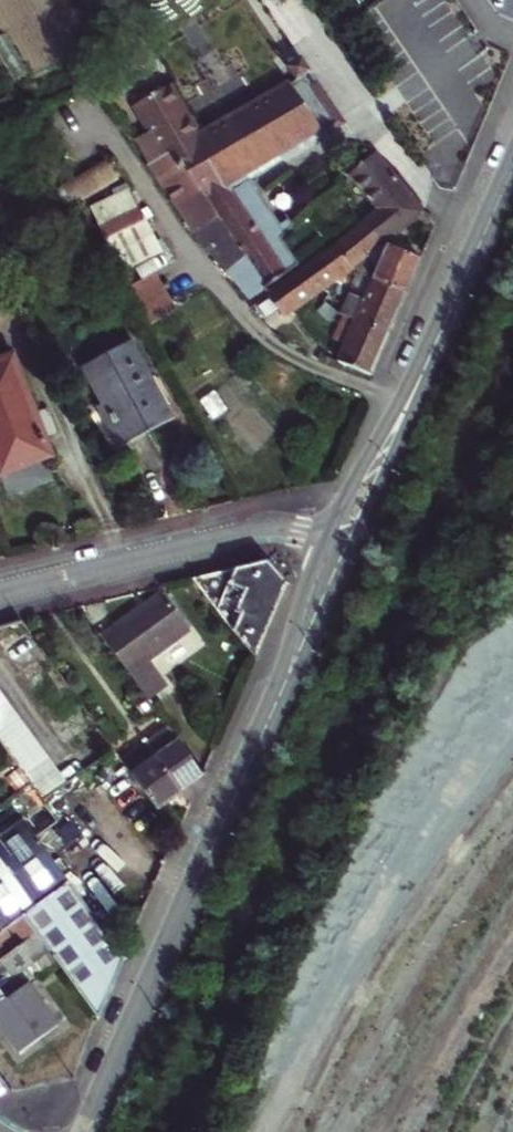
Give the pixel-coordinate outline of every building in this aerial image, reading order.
[(290,67),(297,80),(311,71),(304,59),(290,67)] [(185,107),(171,85),(135,107),(151,133),(137,142),(189,232),(218,274),(219,274),(224,277),(228,279),(239,299),(255,289),(257,287),(258,289),(282,274),(293,267),(277,240),(286,233),(254,191),(342,122),(311,71),(297,80),(289,85),(204,135),(187,106),(185,107)] [(364,223),(380,242),(393,233),(419,214),(409,196),(374,153),(371,155),(349,173),(378,212),(364,223)] [(59,192),(68,208),(89,199),(117,184),(108,166),(59,192)] [(157,230),(153,232),(136,199),(103,217),(128,264),(164,245),(157,230)] [(344,270),(380,242),(364,223),(358,228),(329,249),(344,270)] [(372,281),(405,295),(413,277),(421,259),(411,255),(388,246),(372,281)] [(332,278),(344,270),(329,249),(316,259),(332,278)] [(278,318),(301,301),(308,296),(318,289),(330,280),(332,278),(316,259),(266,299),(278,318)] [(146,310),(172,297),(152,260),(126,273),(146,310)] [(339,316),(342,318),(386,337),(396,315),(405,295),(372,281),(357,274),(339,316)] [(330,280),(318,289),(323,297),(336,287),(330,280)] [(315,307),(308,296),(301,301),(308,310),(309,311),(315,307)] [(308,310),(301,301),(278,318),(289,329),(294,323),(308,310)] [(339,316),(332,311),(327,324),(338,328),(342,318),(339,316)] [(336,363),(369,376),(372,368),(377,358),(386,337),(342,318),(338,328),(338,329),(349,334),(336,363)] [(294,323),(289,329),(304,346),(311,340),(294,323)] [(169,415),(130,340),(85,363),(123,440),(147,427),(169,415)] [(16,350),(0,357),(0,460),(6,474),(32,462),(58,451),(16,350)] [(264,562),(190,579),(254,657),(284,586),(275,575),(264,562)] [(186,631),(157,593),(135,609),(99,636),(144,699),(164,684),(146,661),(186,631)] [(0,695),(0,745),(16,767),(26,781),(42,803),(66,786),(0,695)] [(202,778),(168,731),(121,765),(158,817),(183,799),(182,794),(202,779),(202,778)] [(26,781),(16,767),(2,777),(13,791),(26,781)] [(0,837),(0,929),(3,932),(22,919),(70,884),(36,836),(56,823),(43,805),(0,837)] [(122,964),(124,962),(70,884),(22,919),(36,937),(56,966),(97,1022),(111,989),(122,964)] [(0,963),(0,989),(7,984),(32,966),(19,949),(0,963)] [(3,1003),(15,995),(7,984),(0,989),(0,998),(3,1003)] [(3,1003),(0,1006),(0,1026),(4,1033),(18,1052),(57,1024),(29,985),(15,995),(3,1003)]
